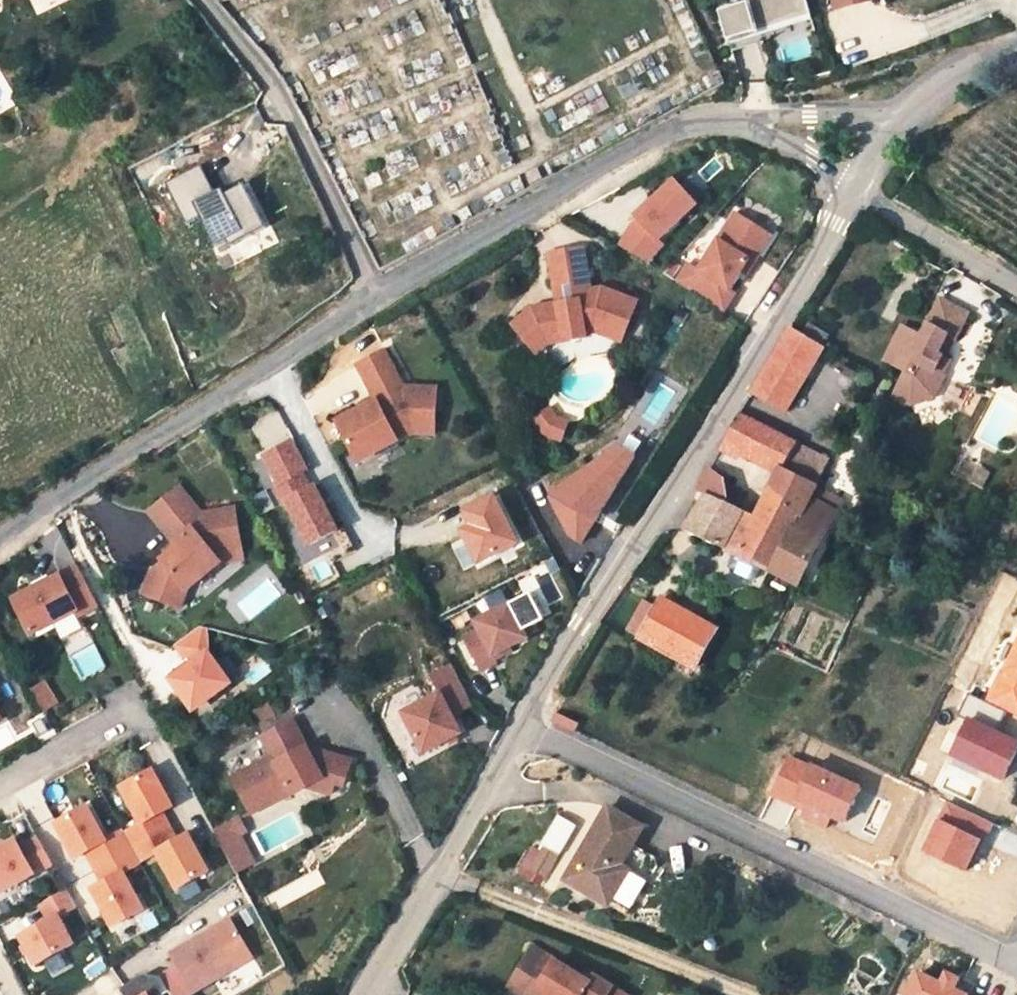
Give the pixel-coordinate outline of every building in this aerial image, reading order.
[(705,27),(788,4),(787,0),(697,0),(705,27)] [(180,145),(145,164),(167,205),(182,197),(198,226),(209,220),(225,211),(228,217),(248,206),(224,163),(198,178),(180,145)] [(609,209),(612,212),(607,217),(592,236),(619,253),(636,237),(632,232),(670,196),(648,172),(609,209)] [(663,256),(651,274),(699,305),(711,286),(706,283),(725,253),(730,256),(748,228),(711,205),(674,263),(663,256)] [(225,211),(209,220),(212,226),(228,217),(225,211)] [(566,267),(562,235),(527,240),(531,272),(566,267)] [(554,280),(568,278),(566,267),(531,272),(534,291),(555,288),(554,280)] [(899,379),(922,372),(932,351),(930,350),(938,335),(926,329),(936,310),(943,314),(956,289),(929,274),(910,310),(891,301),(873,335),(894,346),(882,370),(899,379)] [(615,292),(579,277),(568,278),(554,280),(555,288),(534,291),(507,294),(487,311),(506,334),(520,323),(538,321),(546,328),(562,326),(561,320),(571,319),(583,325),(589,314),(602,321),(615,292)] [(739,367),(775,388),(812,322),(776,301),(767,317),(739,367)] [(597,332),(602,321),(589,314),(583,325),(597,332)] [(520,323),(506,334),(511,340),(524,331),(546,328),(538,321),(520,323)] [(413,423),(416,378),(382,376),(363,339),(336,353),(355,389),(315,409),(336,450),(392,422),(413,423)] [(766,452),(772,439),(784,415),(727,386),(707,421),(766,452)] [(290,457),(273,428),(243,445),(260,474),(258,475),(266,489),(291,534),(321,517),(296,472),(294,473),(286,459),(290,457)] [(615,446),(598,436),(536,479),(533,487),(551,524),(564,531),(615,446)] [(672,505),(687,518),(708,529),(736,481),(709,466),(717,451),(697,438),(683,467),(691,474),(672,505)] [(757,469),(792,491),(809,459),(772,439),(766,452),(757,469)] [(736,481),(708,529),(758,556),(783,508),(792,491),(757,469),(748,487),(736,481)] [(157,475),(127,501),(154,532),(157,536),(147,545),(141,550),(142,551),(132,560),(126,575),(142,581),(138,590),(159,598),(165,580),(197,551),(188,539),(195,533),(218,530),(213,498),(180,502),(157,475)] [(445,497),(454,515),(443,520),(459,552),(500,532),(476,483),(445,497)] [(792,491),(783,508),(807,521),(815,504),(792,491)] [(816,525),(807,521),(783,508),(758,556),(788,571),(816,525)] [(220,548),(218,530),(195,533),(188,539),(197,551),(220,548)] [(157,536),(154,532),(144,541),(147,545),(157,536)] [(0,590),(0,604),(12,628),(58,604),(63,613),(81,604),(58,560),(0,590)] [(142,581),(126,575),(123,584),(138,590),(142,581)] [(629,622),(687,651),(707,617),(633,580),(611,620),(622,627),(629,622)] [(503,634),(498,624),(513,617),(501,593),(452,617),(456,625),(439,634),(454,666),(472,657),(469,651),(503,634)] [(970,688),(1007,705),(1016,685),(1016,676),(1016,675),(1016,672),(1016,602),(1012,600),(970,688)] [(213,671),(190,639),(190,618),(183,617),(159,634),(171,651),(149,666),(173,700),(213,671)] [(414,684),(377,702),(397,742),(436,723),(428,706),(446,696),(425,653),(404,664),(414,684)] [(27,681),(15,688),(27,709),(39,701),(27,681)] [(983,768),(1000,732),(950,709),(933,744),(983,768)] [(321,776),(329,752),(304,744),(291,750),(270,710),(239,726),(249,746),(209,766),(227,802),(267,782),(268,785),(300,769),(321,776)] [(824,810),(840,776),(794,754),(793,756),(771,745),(753,782),(787,798),(783,805),(809,818),(815,806),(824,810)] [(70,804),(39,821),(59,856),(70,850),(87,880),(76,886),(96,923),(127,907),(108,873),(126,863),(122,857),(136,850),(158,888),(191,870),(169,832),(161,837),(145,809),(154,804),(133,766),(100,785),(121,823),(107,830),(106,828),(89,838),(70,804)] [(971,812),(929,793),(907,840),(949,860),(971,812)] [(584,797),(545,866),(594,894),(614,859),(600,850),(619,816),(584,797)] [(213,809),(191,820),(212,862),(229,853),(214,824),(220,821),(213,809)] [(35,862),(20,836),(3,845),(0,841),(0,881),(35,862)] [(49,887),(23,902),(33,919),(4,935),(20,962),(57,942),(41,914),(59,905),(49,887)] [(205,918),(149,952),(157,964),(173,990),(209,968),(207,964),(226,953),(205,918)] [(524,938),(502,972),(537,994),(542,986),(557,994),(594,994),(608,973),(590,961),(587,967),(551,946),(547,952),(524,938)] [(226,953),(207,964),(209,968),(228,957),(226,953)] [(937,977),(942,967),(927,960),(922,970),(899,959),(886,987),(902,994),(944,994),(950,983),(937,977)] [(173,990),(157,964),(139,975),(151,994),(165,994),(173,990)] [(139,975),(122,973),(98,988),(102,994),(151,994),(139,975)] [(953,985),(949,994),(973,994),(953,985)]
